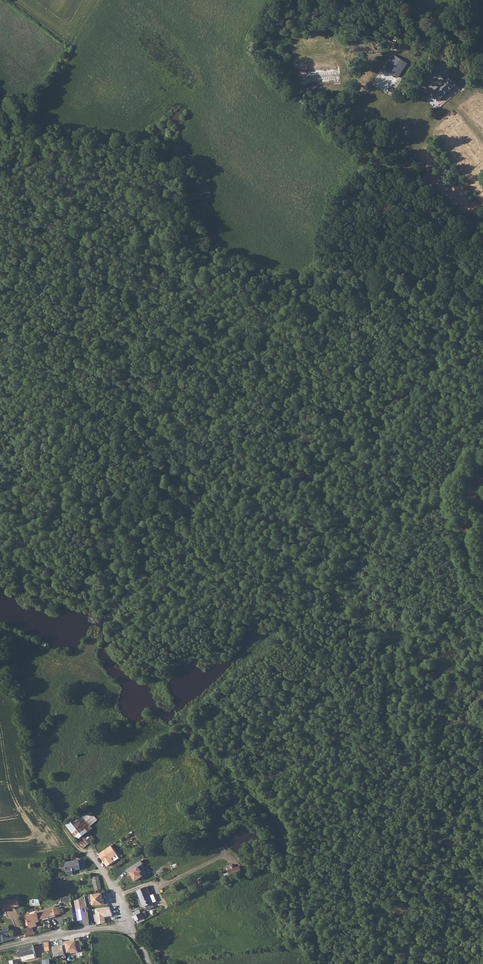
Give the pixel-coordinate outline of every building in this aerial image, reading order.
[(321,53),(337,54),(337,45),(321,45),(321,53)] [(295,46),(295,55),(308,55),(308,47),(295,46)] [(409,64),(395,56),(390,63),(393,66),(372,97),(377,101),(398,69),(404,72),(409,64)] [(324,80),(340,80),(340,70),(325,70),(324,80)] [(313,74),(297,73),(297,84),(312,85),(313,74)] [(437,102),(455,86),(449,78),(430,95),(437,102)] [(79,839),(77,841),(83,848),(89,842),(83,835),(79,839)] [(98,855),(106,867),(119,858),(110,846),(98,855)] [(83,859),(66,862),(68,871),(73,870),(86,867),(83,859)] [(143,872),(132,877),(135,884),(146,880),(143,872)] [(100,893),(100,890),(102,889),(99,875),(93,877),(96,894),(100,893)] [(154,903),(151,896),(147,887),(138,891),(144,907),(154,903)] [(96,894),(88,894),(88,900),(91,900),(91,905),(101,904),(100,893),(96,894)] [(63,908),(72,907),(71,896),(62,896),(63,908)] [(86,907),(85,898),(73,900),(77,922),(82,921),(83,926),(89,925),(87,912),(82,913),(81,908),(86,907)] [(17,899),(8,899),(10,908),(19,906),(17,899)] [(112,916),(110,906),(95,909),(97,924),(105,922),(104,917),(112,916)] [(25,929),(27,936),(35,934),(33,927),(37,925),(36,922),(40,921),(40,919),(50,917),(48,912),(50,912),(49,910),(27,915),(30,927),(25,929)] [(141,913),(134,917),(138,924),(140,923),(141,922),(139,920),(144,917),(142,913),(141,913)] [(4,942),(3,935),(3,934),(10,933),(9,927),(0,929),(0,943),(4,942)] [(74,941),(49,941),(50,950),(71,950),(71,945),(74,945),(74,941)] [(33,944),(18,948),(20,956),(22,956),(36,953),(33,944)]
